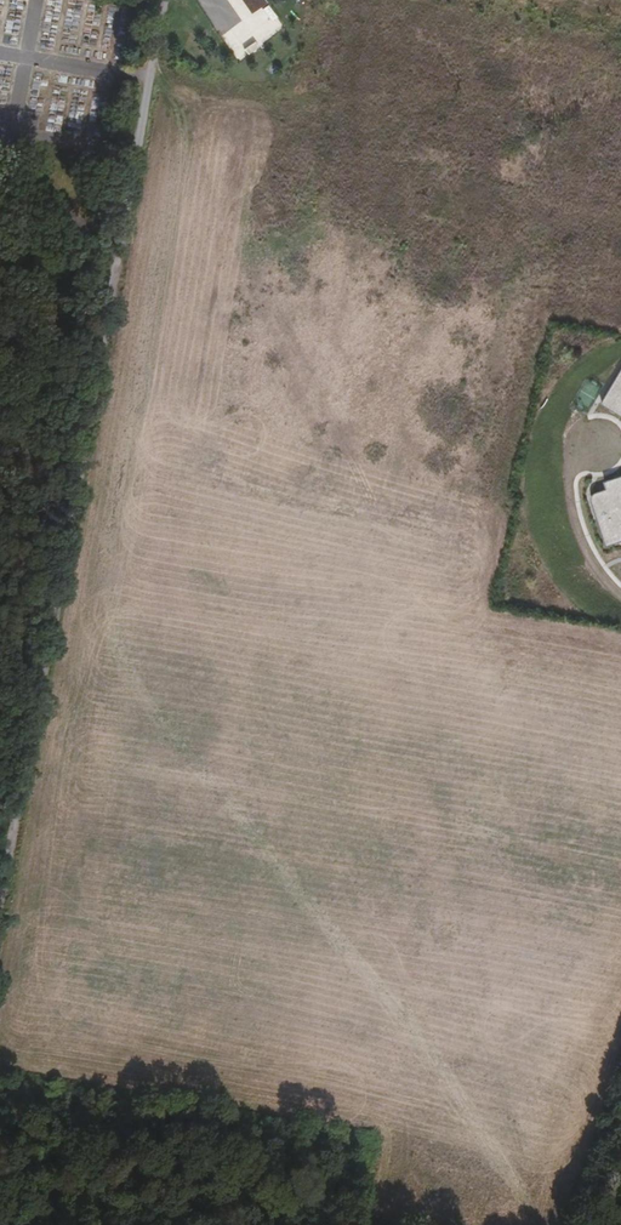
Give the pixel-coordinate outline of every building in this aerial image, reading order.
[(210,5),(207,0),(198,0),(203,9),(210,5)] [(265,7),(261,0),(240,0),(250,16),(265,7)] [(259,28),(273,18),(269,12),(255,23),(259,28)] [(264,41),(280,30),(275,22),(259,33),(264,41)] [(235,58),(252,50),(239,24),(222,33),(235,58)] [(602,402),(620,412),(620,371),(602,402)] [(592,494),(606,544),(620,538),(620,483),(592,494)]
